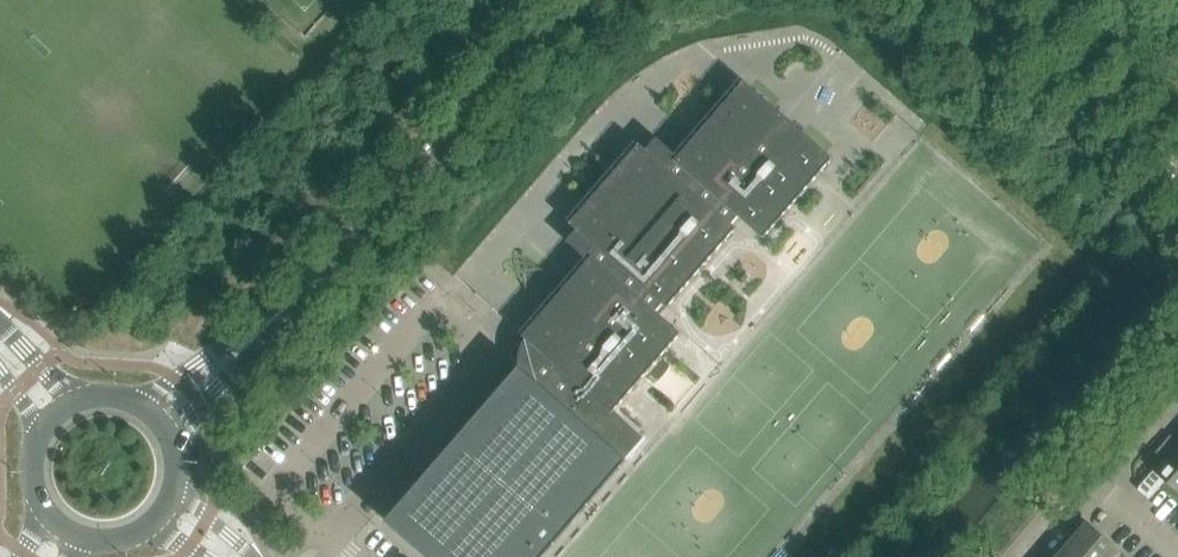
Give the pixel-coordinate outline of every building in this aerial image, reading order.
[(520,364),(520,367),(387,521),(429,556),(545,556),(629,460),(627,458),(645,437),(615,410),(682,333),(657,311),(663,303),(668,307),(737,228),(733,224),(739,216),(764,238),(833,158),(745,81),(679,157),(657,138),(647,149),(640,143),(571,223),(578,229),(568,241),(589,260),(524,335),(527,338),(524,344),(521,344),(519,344),(517,346),(516,346),(515,348),(513,357),(514,359),(514,360),(516,362),(518,364),(520,364)] [(1163,443),(1177,457),(1177,441),(1170,434),(1163,443)] [(1153,470),(1138,487),(1151,498),(1165,481),(1177,492),(1177,457),(1163,443),(1155,452),(1163,459),(1154,469),(1153,468),(1152,469),(1153,470)] [(1085,556),(1112,556),(1119,549),(1087,522),(1069,543),(1085,556)] [(1057,556),(1085,556),(1069,543),(1057,556)]
